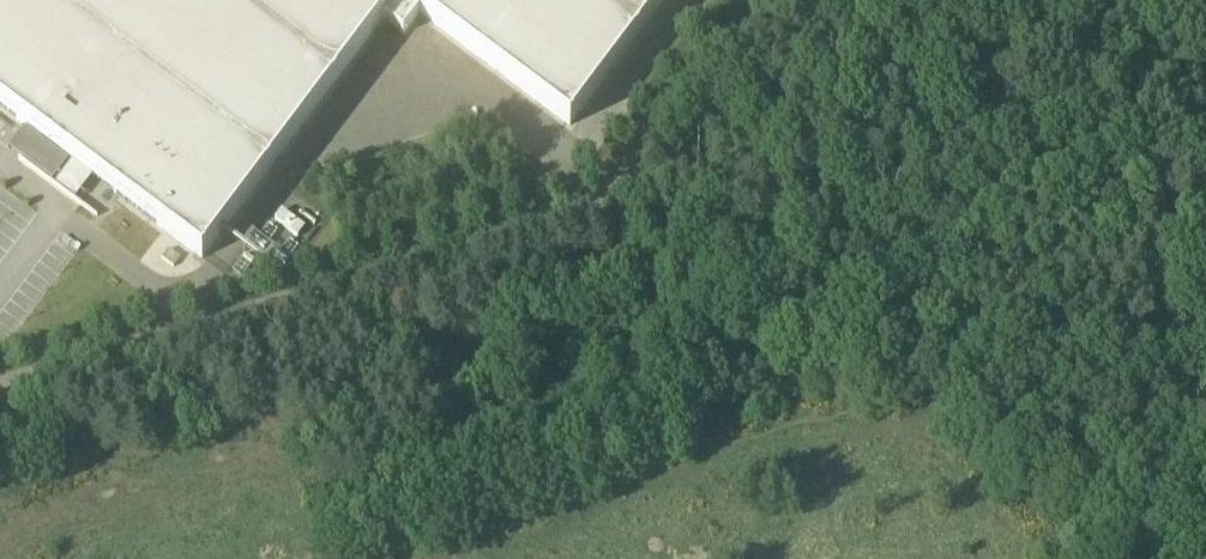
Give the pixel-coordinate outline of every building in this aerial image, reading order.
[(202,258),(383,19),(404,34),(420,13),(570,125),(665,0),(0,0),(0,106),(202,258)]
